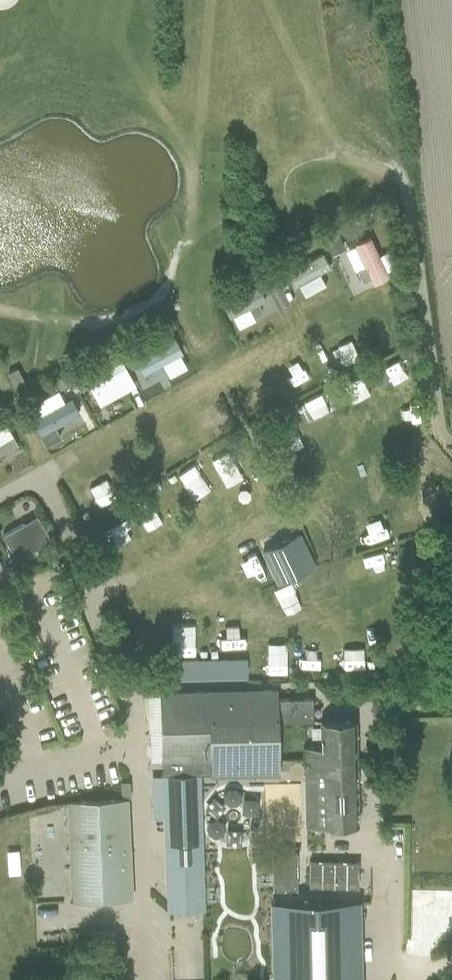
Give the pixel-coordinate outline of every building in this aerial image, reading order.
[(326,244),(331,252),(342,245),(338,237),(326,244)] [(370,238),(356,244),(366,266),(358,270),(364,281),(371,278),(373,283),(388,276),(370,238)] [(354,243),(345,248),(354,266),(363,262),(354,243)] [(322,253),(285,273),(293,287),(330,268),(322,253)] [(283,276),(278,267),(269,271),(274,281),(283,276)] [(259,276),(264,286),(273,281),(268,272),(259,276)] [(258,287),(223,305),(229,318),(249,307),(253,315),(262,311),(258,303),(264,299),(258,287)] [(174,339),(134,360),(142,375),(151,370),(154,377),(165,371),(161,364),(182,353),(174,339)] [(119,346),(125,356),(133,352),(135,351),(129,341),(119,346)] [(121,361),(85,381),(99,406),(134,386),(121,361)] [(60,389),(70,383),(66,374),(51,382),(56,391),(60,389)] [(70,380),(77,390),(85,384),(79,374),(70,380)] [(70,399),(30,420),(44,446),(60,437),(55,427),(79,415),(70,399)] [(304,428),(321,422),(315,405),(298,411),(304,428)] [(0,437),(0,473),(13,466),(5,452),(22,442),(14,429),(0,437)] [(139,510),(152,535),(167,528),(154,502),(139,510)] [(121,512),(102,521),(114,547),(133,538),(121,512)] [(24,525),(2,537),(15,560),(51,541),(43,527),(30,535),(24,525)] [(260,552),(276,584),(315,565),(299,533),(260,552)] [(210,625),(210,646),(235,645),(234,624),(210,625)] [(329,660),(328,641),(306,642),(307,661),(329,660)] [(288,671),(287,648),(266,649),(266,672),(288,671)] [(176,662),(166,662),(166,675),(177,675),(176,662)] [(276,689),(158,692),(160,762),(161,762),(209,760),(209,765),(209,775),(209,777),(278,775),(278,765),(277,722),(276,714),(276,706),(276,699),(276,689)] [(312,700),(279,701),(279,724),(313,723),(312,700)] [(304,746),(306,826),(357,825),(355,720),(320,721),(321,746),(304,746)] [(206,912),(202,795),(200,795),(199,775),(160,776),(160,787),(161,818),(165,913),(206,912)] [(65,802),(70,903),(132,900),(127,800),(65,802)] [(297,855),(273,855),(273,885),(297,885),(297,855)] [(358,857),(309,857),(309,882),(358,882),(358,857)] [(273,979),(361,979),(359,900),(271,902),(273,979)] [(247,971),(221,972),(221,979),(247,979),(247,971)]
